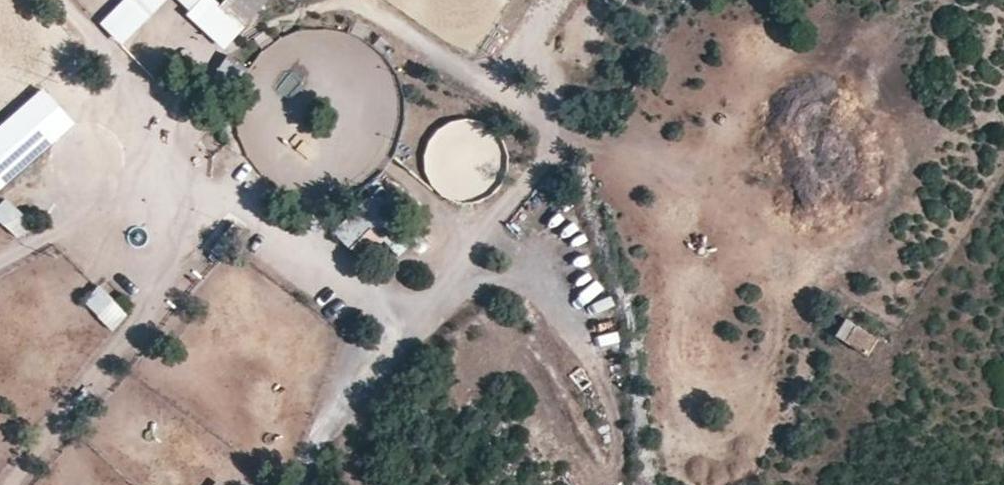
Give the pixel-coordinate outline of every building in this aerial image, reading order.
[(123,43),(164,0),(125,0),(103,24),(123,43)] [(226,48),(246,26),(218,0),(182,0),(192,9),(188,13),(226,48)] [(219,77),(238,83),(244,63),(225,58),(219,77)] [(0,126),(0,188),(1,189),(76,123),(44,87),(0,126)] [(338,233),(351,246),(373,226),(385,237),(404,255),(419,238),(373,196),(338,233)] [(18,240),(33,224),(4,199),(0,203),(0,223),(18,240)] [(364,257),(385,237),(373,226),(351,246),(364,257)] [(100,285),(83,302),(112,332),(129,315),(100,285)] [(857,324),(848,340),(867,350),(877,333),(857,324)]
